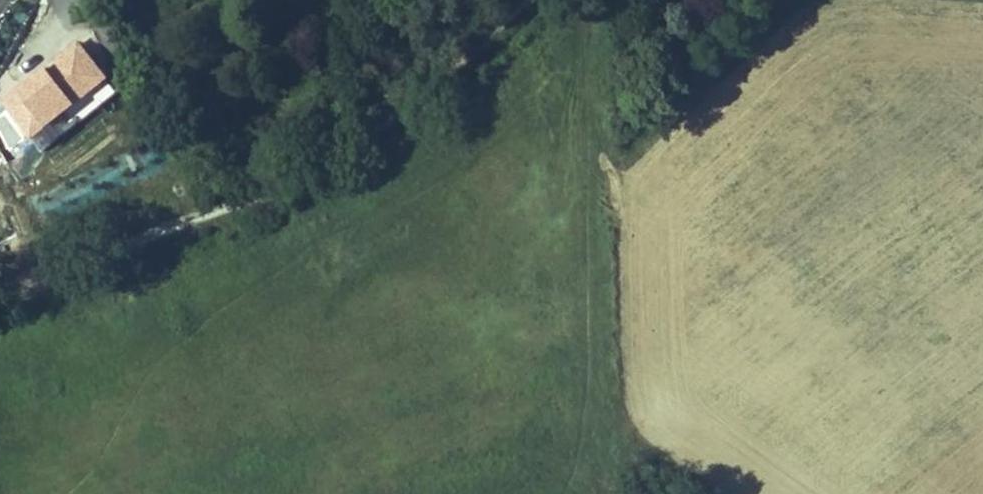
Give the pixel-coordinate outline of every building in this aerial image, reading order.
[(2,100),(41,151),(117,92),(78,42),(2,100)]
